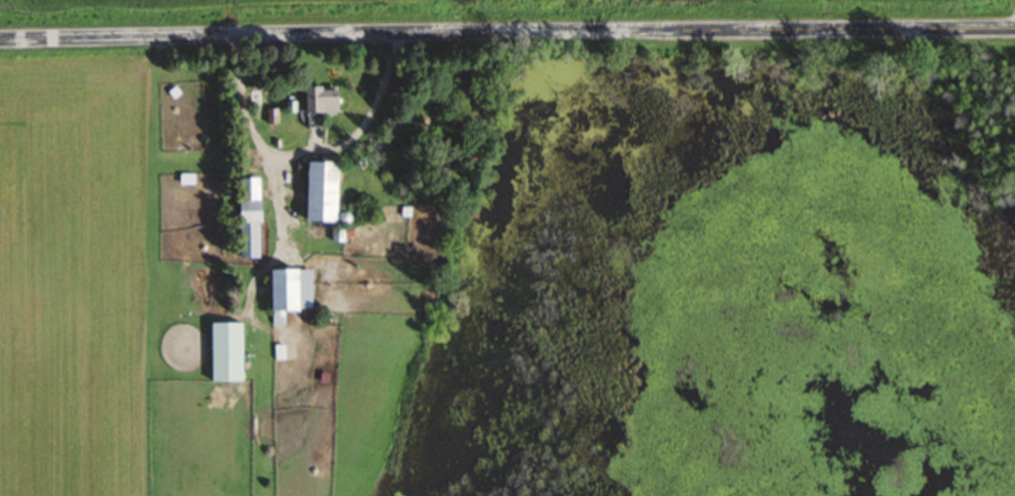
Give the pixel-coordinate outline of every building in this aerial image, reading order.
[(303,113),(335,113),(335,88),(303,88),(303,113)] [(274,90),(247,90),(247,105),(274,105),(274,90)] [(333,222),(335,164),(304,163),(303,221),(333,222)] [(257,179),(236,179),(237,258),(258,258),(257,179)] [(295,312),(295,271),(267,271),(267,312),(295,312)]
